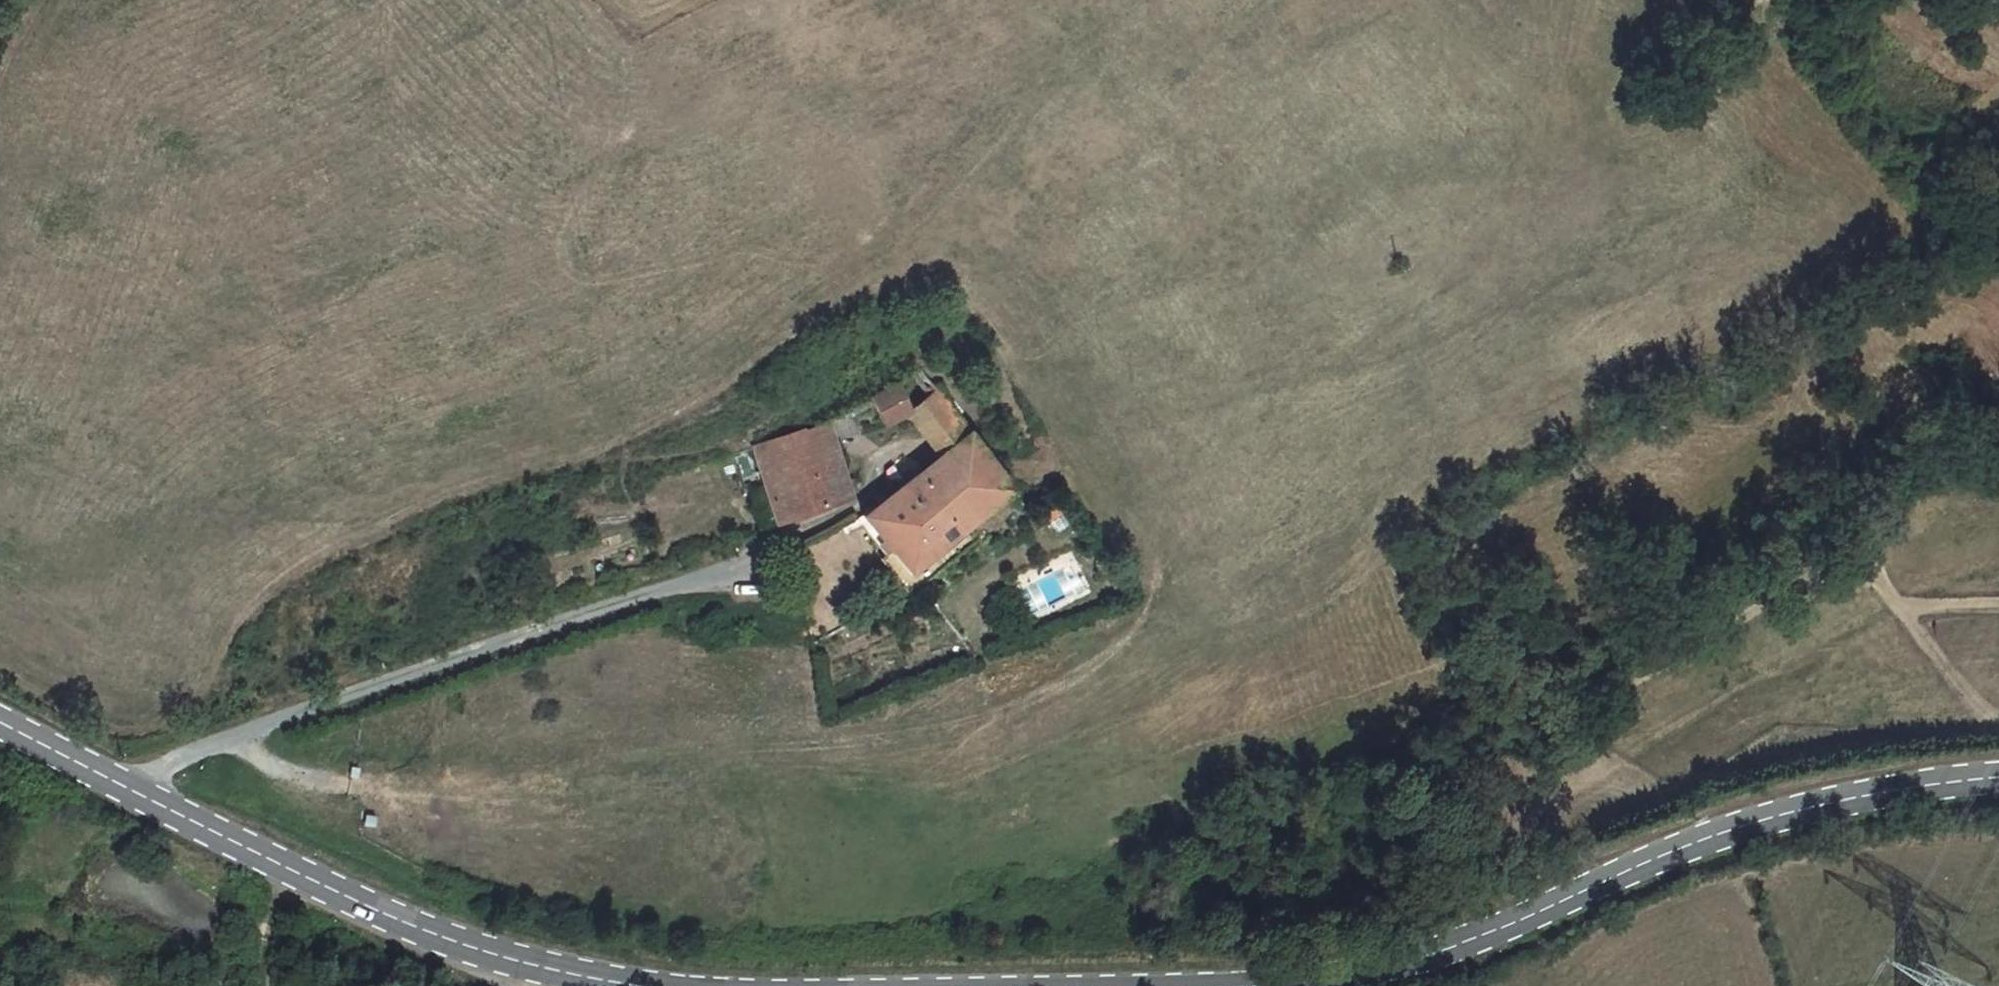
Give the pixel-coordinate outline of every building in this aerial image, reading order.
[(898,381),(871,396),(884,425),(908,414),(912,413),(911,410),(898,381)] [(938,454),(968,430),(935,388),(911,410),(912,413),(908,414),(938,454)] [(849,409),(828,421),(834,443),(857,436),(849,409)] [(834,443),(828,421),(753,446),(776,522),(849,497),(834,443)] [(861,515),(890,551),(907,571),(966,523),(1011,487),(968,430),(938,454),(861,515)] [(976,537),(966,523),(907,571),(890,551),(876,562),(902,595),(976,537)]
